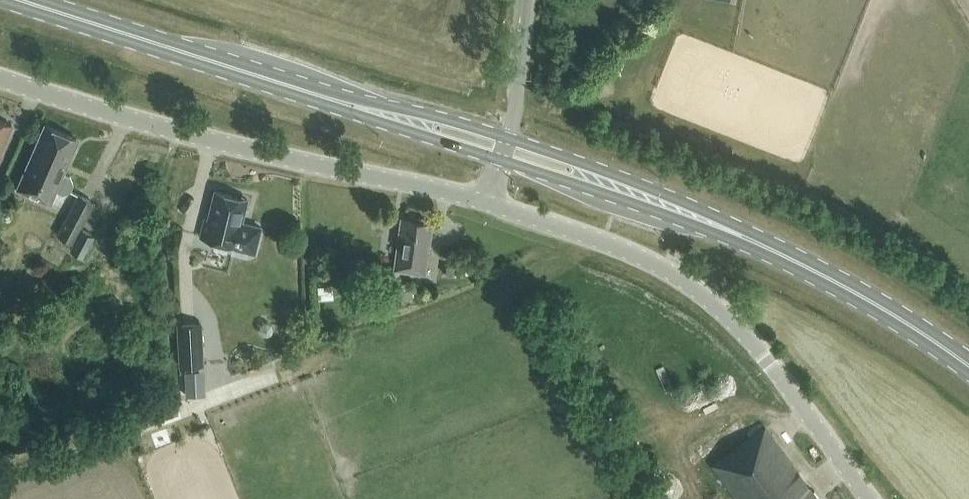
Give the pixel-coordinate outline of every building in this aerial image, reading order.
[(11,124),(0,118),(0,147),(11,124)] [(79,152),(53,205),(103,231),(130,177),(79,152)] [(247,197),(215,189),(208,218),(205,217),(200,234),(234,243),(232,250),(246,254),(248,249),(254,250),(261,225),(241,220),(247,197)] [(401,217),(393,268),(425,273),(432,222),(401,217)] [(88,246),(96,228),(88,224),(79,243),(88,246)] [(453,274),(454,266),(447,264),(446,273),(453,274)] [(337,278),(324,278),(324,291),(337,290),(337,278)] [(391,301),(393,306),(417,298),(411,278),(387,287),(374,291),(379,305),(391,301)] [(350,295),(347,307),(361,312),(365,299),(350,295)] [(204,365),(201,321),(176,322),(179,366),(184,366),(185,370),(184,370),(185,395),(205,394),(204,368),(199,369),(198,365),(204,365)] [(713,463),(739,498),(819,498),(764,425),(713,463)]
